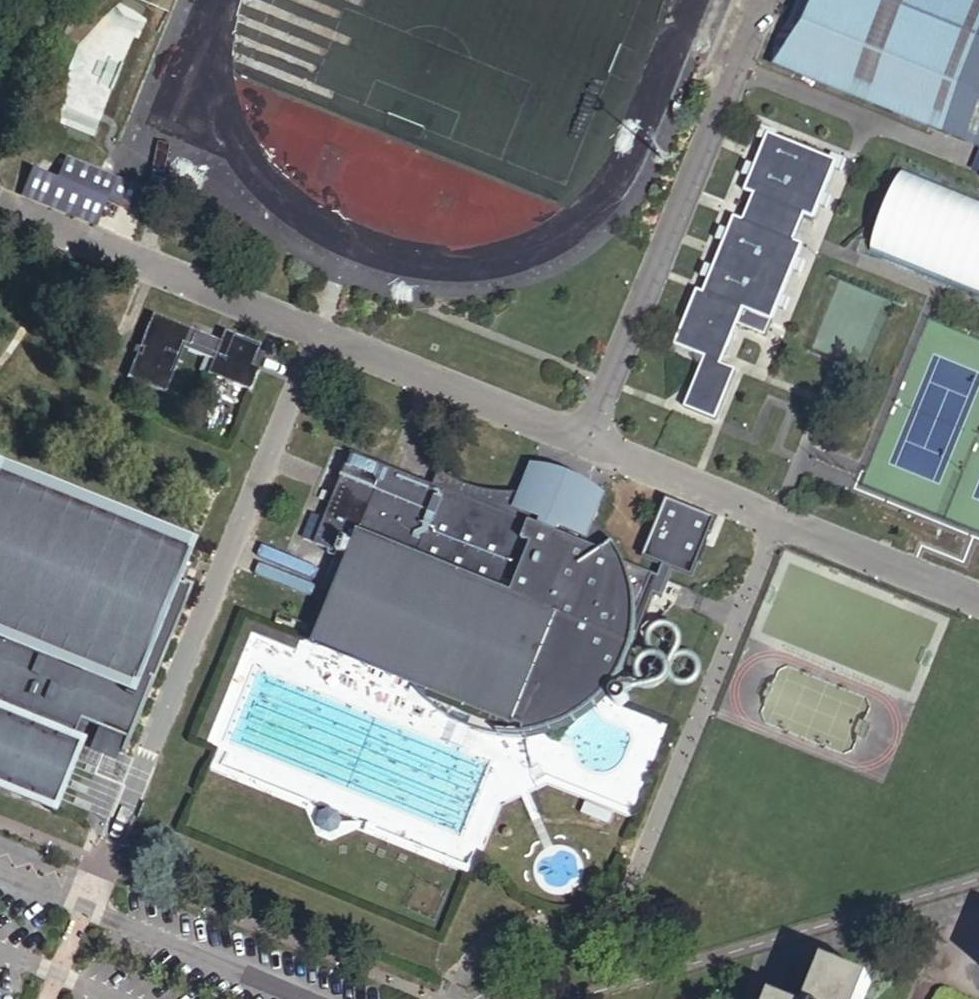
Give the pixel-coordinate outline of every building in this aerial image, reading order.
[(978,130),(978,0),(800,0),(780,49),(978,130)] [(759,131),(764,132),(771,135),(774,127),(777,122),(764,117),(759,131)] [(695,286),(673,342),(704,355),(685,404),(715,417),(736,367),(721,361),(744,307),(768,316),(773,303),(766,300),(771,288),(778,291),(789,265),(781,262),(787,250),(793,253),(799,239),(789,235),(800,210),(810,214),(816,199),(809,196),(815,183),(822,186),(832,160),(825,157),(828,150),(774,127),(771,135),(764,132),(753,158),(760,161),(755,174),(748,171),(742,186),(752,190),(742,217),(731,212),(725,226),(732,229),(727,241),(721,238),(710,263),(717,266),(712,278),(705,276),(700,288),(695,286)] [(830,144),(828,150),(825,157),(832,160),(838,162),(843,149),(830,144)] [(96,223),(106,198),(115,177),(62,156),(54,177),(30,167),(20,193),(96,223)] [(743,169),(748,171),(755,174),(760,161),(753,158),(749,156),(743,169)] [(865,250),(978,296),(978,197),(899,165),(865,250)] [(140,187),(115,177),(106,198),(132,209),(140,187)] [(827,188),(822,186),(815,183),(809,196),(816,199),(822,201),(827,188)] [(715,236),(721,238),(727,241),(732,229),(725,226),(720,224),(715,236)] [(799,256),(793,253),(787,250),(781,262),(789,265),(795,267),(799,256)] [(700,274),(705,276),(712,278),(717,266),(710,263),(705,261),(700,274)] [(784,293),(778,291),(771,288),(766,300),(773,303),(780,305),(784,293)] [(180,346),(211,359),(218,340),(154,313),(125,378),(161,393),(180,346)] [(223,329),(218,340),(211,359),(205,374),(251,392),(260,368),(250,365),(258,344),(223,329)] [(465,702),(517,723),(536,674),(547,678),(560,648),(549,643),(552,636),(569,644),(577,622),(624,642),(625,640),(653,571),(627,561),(587,546),(594,531),(515,499),(509,514),(447,489),(436,485),(353,451),(336,492),(324,488),(321,497),(332,502),(316,543),(352,557),(317,643),(414,682),(465,702)] [(54,814),(82,746),(120,761),(190,587),(179,583),(195,542),(0,465),(0,792),(54,814)] [(533,465),(523,493),(531,493),(535,494),(542,476),(547,477),(555,478),(563,481),(571,484),(579,487),(586,491),(594,496),(596,497),(589,515),(593,519),(598,523),(609,496),(597,487),(582,478),(575,475),(567,472),(559,469),(550,467),(533,465)] [(436,485),(447,489),(451,477),(450,476),(445,473),(442,470),(436,485)] [(606,530),(598,523),(593,519),(589,515),(596,497),(594,496),(586,491),(579,487),(571,484),(563,481),(555,478),(547,477),(542,476),(535,494),(531,493),(523,493),(522,493),(514,492),(505,493),(485,489),(473,486),(465,483),(451,477),(447,489),(509,514),(515,499),(594,531),(587,546),(627,561),(621,551),(617,544),(611,537),(606,530)] [(715,522),(666,503),(644,558),(693,577),(715,522)] [(625,640),(629,641),(639,613),(655,572),(653,571),(625,640)] [(639,613),(629,641),(636,644),(637,641),(639,625),(640,616),(639,613)] [(629,641),(625,640),(624,642),(577,622),(569,644),(552,636),(549,643),(560,648),(547,678),(536,674),(517,723),(526,727),(529,737),(537,736),(546,734),(554,732),(562,729),(570,726),(577,722),(578,721),(585,717),(592,712),(595,709),(598,707),(605,701),(611,694),(615,688),(620,681),(625,673),(629,666),(632,658),(636,644),(629,641)] [(520,738),(529,737),(526,727),(517,723),(414,682),(422,693),(428,700),(434,706),(441,711),(448,716),(455,721),(462,725),(470,728),(478,731),(486,734),(495,736),(503,737),(512,738),(520,738)] [(618,690),(616,691),(615,691),(613,693),(612,696),(612,697),(612,700),(613,702),(615,703),(617,705),(619,705),(622,705),(624,704),(625,702),(627,700),(627,697),(627,696),(624,692),(620,690),(618,690)] [(339,814),(333,812),(327,815),(324,821),(327,827),(333,829),(339,827),(341,821),(339,814)] [(872,982),(825,964),(811,998),(865,998),(872,982)]
